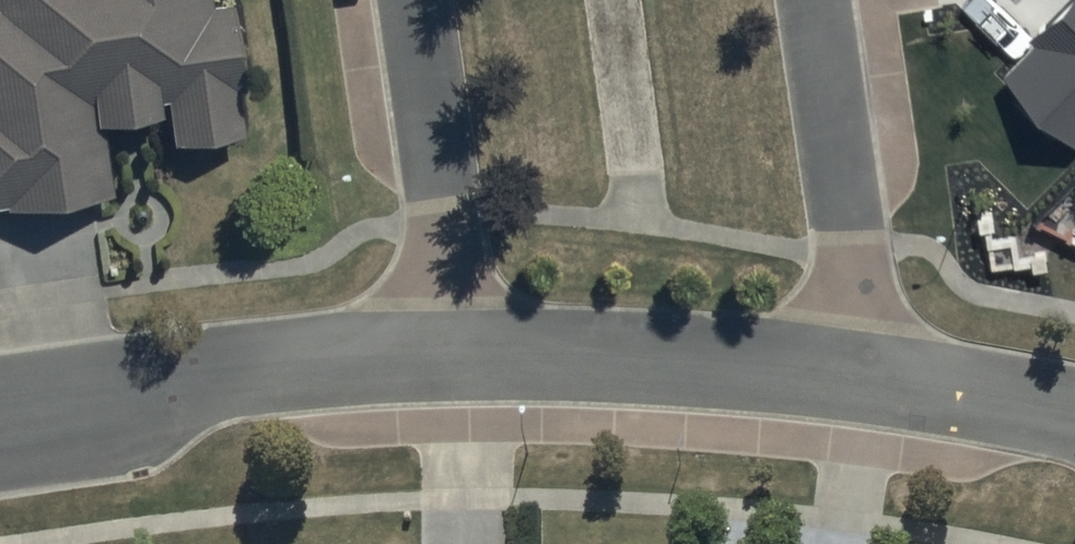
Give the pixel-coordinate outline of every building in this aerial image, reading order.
[(111,184),(103,112),(163,105),(167,135),(245,127),(231,0),(0,0),(0,196),(111,184)] [(1034,26),(1041,32),(1003,72),(1058,124),(1065,116),(1074,126),(1074,0),(1059,0),(1034,26)]
